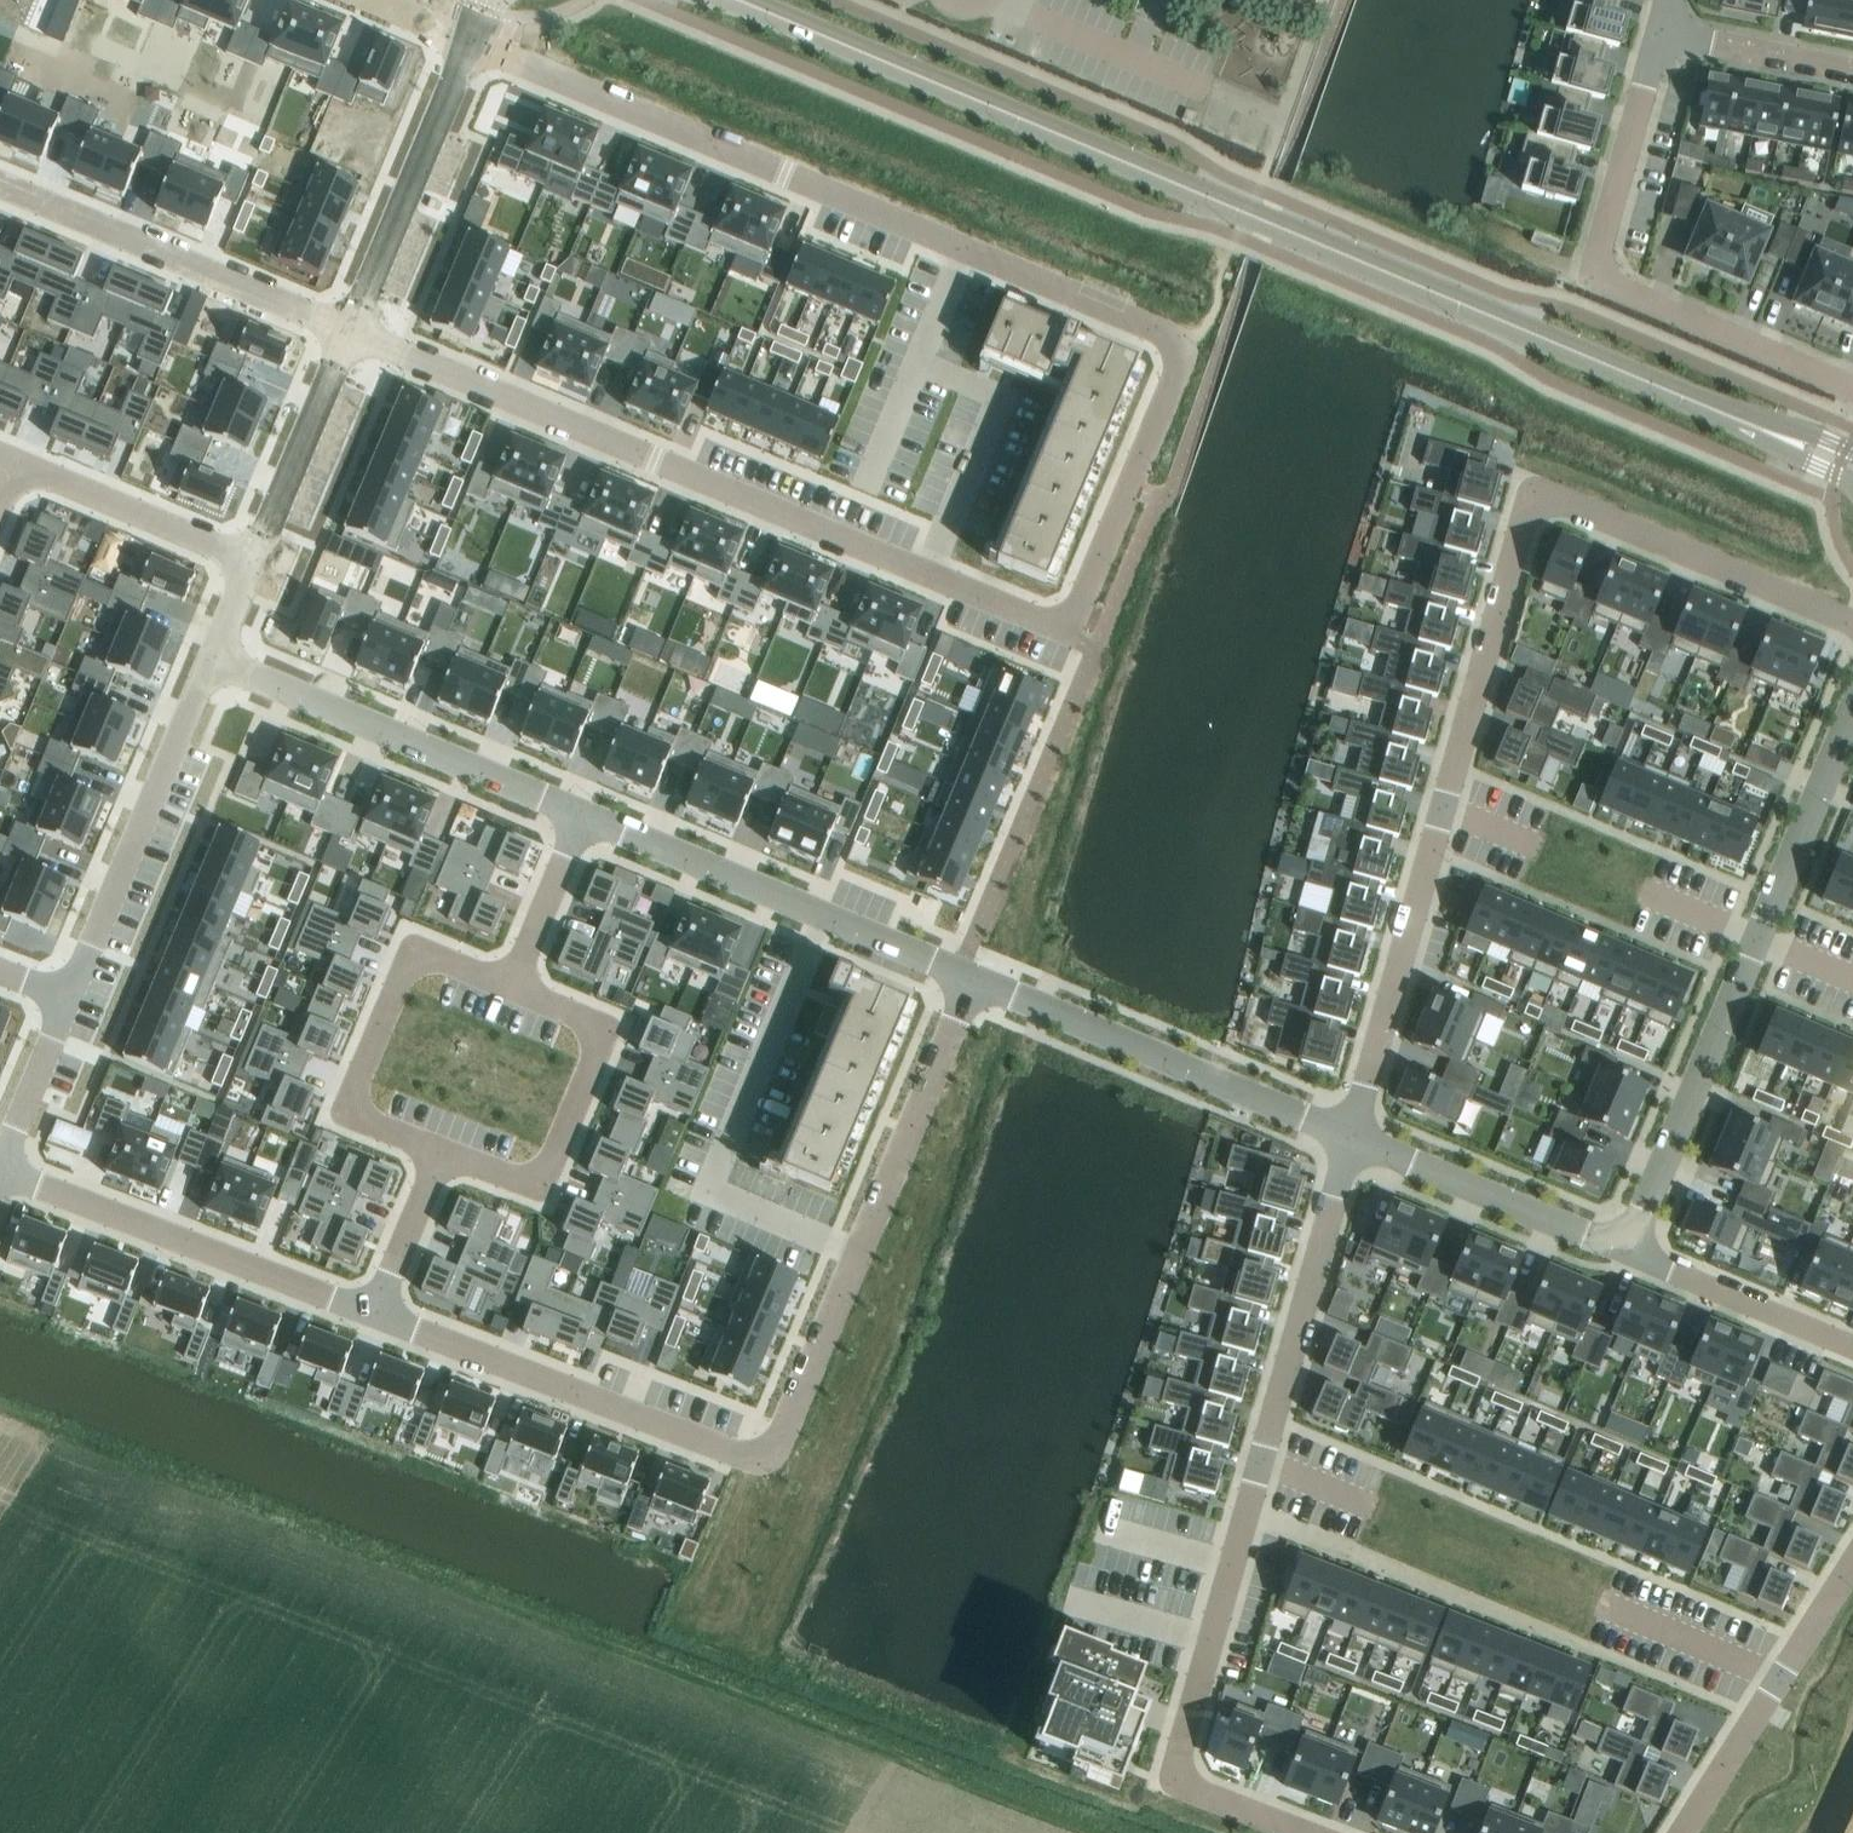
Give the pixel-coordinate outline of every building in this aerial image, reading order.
[(164,0),(129,0),(141,5),(137,15),(154,23),(164,0)] [(217,0),(164,0),(154,23),(172,30),(177,20),(204,32),(209,21),(208,21),(217,0)] [(257,29),(239,22),(248,0),(217,0),(208,21),(209,21),(235,31),(226,52),(244,60),(257,29)] [(1313,9),(1316,0),(1288,0),(1313,9)] [(1604,43),(1618,47),(1626,20),(1611,16),(1616,0),(1584,0),(1581,8),(1573,5),(1565,32),(1574,34),(1604,43)] [(1719,8),(1776,19),(1780,2),(1774,0),(1721,0),(1719,8)] [(1840,0),(1786,0),(1784,9),(1805,13),(1803,25),(1834,31),(1840,0)] [(1834,31),(1852,35),(1852,0),(1840,0),(1834,31)] [(293,69),(315,15),(288,3),(274,37),(257,29),(244,60),(262,68),(266,58),(293,69)] [(333,97),(346,67),(328,59),(342,26),(315,15),(293,69),(319,80),(315,90),(333,97)] [(1550,84),(1559,87),(1589,95),(1604,99),(1611,72),(1597,68),(1604,43),(1574,34),(1574,35),(1566,60),(1557,58),(1550,84)] [(364,74),(346,67),(333,97),(351,105),(355,95),(383,107),(394,80),(396,82),(402,69),(399,68),(406,52),(378,41),(364,74)] [(4,107),(0,116),(0,145),(15,151),(34,108),(9,97),(17,76),(0,69),(0,105),(4,107)] [(1727,128),(1735,83),(1723,80),(1724,77),(1710,74),(1709,78),(1700,122),(1727,128)] [(1752,133),(1762,84),(1748,82),(1748,85),(1735,83),(1727,128),(1752,133)] [(1778,138),(1787,93),(1775,91),(1775,87),(1762,84),(1752,133),(1778,138)] [(1582,121),(1589,95),(1559,87),(1552,112),(1543,110),(1536,135),(1589,150),(1596,125),(1582,121)] [(1787,93),(1778,138),(1803,143),(1813,95),(1799,92),(1799,96),(1787,93)] [(1813,95),(1803,143),(1830,148),(1839,104),(1826,101),(1827,97),(1813,95)] [(34,108),(15,151),(41,162),(55,128),(70,135),(83,104),(67,97),(59,118),(34,108)] [(83,104),(70,135),(86,141),(73,176),(98,186),(116,142),(89,131),(98,110),(83,104)] [(1846,105),(1837,150),(1852,153),(1852,106),(1846,105)] [(510,135),(497,166),(545,186),(550,173),(571,122),(544,110),(530,144),(510,135)] [(571,122),(550,173),(576,184),(571,197),(591,206),(604,175),(584,167),(598,133),(571,122)] [(116,142),(98,186),(121,196),(135,162),(152,170),(166,138),(148,131),(139,152),(116,142)] [(1589,150),(1536,135),(1527,132),(1519,161),(1528,164),(1521,189),(1574,203),(1582,177),(1568,173),(1575,147),(1589,151),(1589,150)] [(264,135),(258,150),(268,154),(274,140),(264,135)] [(166,138),(152,170),(165,174),(151,208),(176,219),(194,175),(169,165),(178,144),(166,138)] [(604,175),(591,206),(611,214),(615,204),(642,215),(665,161),(638,150),(624,183),(604,175)] [(1717,168),(1721,158),(1706,154),(1703,164),(1717,168)] [(1735,163),(1721,158),(1717,168),(1732,173),(1735,163)] [(1745,171),(1760,174),(1762,163),(1747,160),(1745,171)] [(665,161),(642,215),(669,226),(664,237),(685,245),(698,214),(678,206),(692,172),(665,161)] [(194,175),(176,219),(202,229),(216,196),(231,202),(243,171),(228,165),(219,186),(194,175)] [(1796,181),(1798,170),(1783,167),(1781,178),(1796,181)] [(318,168),(308,192),(349,209),(359,185),(318,168)] [(1813,173),(1798,170),(1796,181),(1811,184),(1813,173)] [(257,171),(251,185),(261,189),(267,175),(257,171)] [(1844,179),(1841,190),(1852,192),(1852,181),(1844,179)] [(1701,191),(1680,185),(1671,217),(1692,223),(1701,191)] [(698,214),(685,245),(705,254),(709,243),(736,255),(759,200),(732,189),(717,223),(698,214)] [(308,192),(298,215),(339,232),(349,209),(308,192)] [(759,200),(736,255),(762,266),(758,276),(778,284),(792,254),(772,245),(786,212),(759,200)] [(244,202),(238,217),(248,221),(254,207),(244,202)] [(1687,258),(1716,271),(1737,221),(1708,208),(1687,258)] [(298,215),(289,237),(330,254),(339,232),(298,215)] [(238,217),(232,231),(242,235),(248,221),(238,217)] [(1737,221),(1716,271),(1746,283),(1767,233),(1737,221)] [(1784,261),(1797,230),(1780,223),(1767,254),(1784,261)] [(1531,241),(1538,244),(1558,252),(1563,241),(1536,230),(1531,241)] [(1813,237),(1797,230),(1784,261),(1800,268),(1813,237)] [(4,303),(13,280),(35,289),(54,245),(24,232),(15,254),(0,248),(0,301),(4,303)] [(469,233),(459,256),(500,273),(510,250),(469,233)] [(289,237),(279,261),(320,278),(330,254),(289,237)] [(54,245),(35,289),(56,299),(47,321),(70,330),(89,286),(74,279),(83,257),(54,245)] [(802,247),(785,287),(808,297),(825,256),(802,247)] [(1824,316),(1845,266),(1816,254),(1795,304),(1824,316)] [(459,256),(449,279),(490,296),(500,273),(459,256)] [(825,256),(808,297),(832,307),(849,266),(825,256)] [(546,265),(540,279),(550,283),(556,269),(546,265)] [(849,266),(832,307),(855,317),(872,276),(849,266)] [(1845,266),(1824,316),(1852,328),(1852,269),(1845,266)] [(89,286),(70,330),(93,340),(103,318),(124,327),(143,282),(113,270),(104,292),(89,286)] [(872,276),(855,317),(878,327),(895,286),(872,276)] [(449,279),(440,302),(481,320),(490,296),(449,279)] [(143,282),(124,327),(146,336),(136,358),(161,368),(179,323),(163,317),(173,295),(143,282)] [(529,286),(523,300),(533,304),(539,290),(529,286)] [(545,297),(531,328),(549,335),(535,369),(562,380),(585,326),(558,315),(562,305),(545,297)] [(440,302),(430,326),(471,343),(481,320),(440,302)] [(1002,306),(982,355),(1047,382),(1051,371),(1065,377),(1071,363),(1079,366),(997,563),(1045,584),(1137,365),(1076,339),(1078,335),(1066,330),(1065,333),(1002,306)] [(516,317),(510,331),(520,336),(526,322),(516,317)] [(781,325),(776,335),(790,341),(795,331),(781,325)] [(585,326),(562,380),(589,392),(603,358),(621,365),(634,335),(616,327),(612,337),(585,326)] [(216,345),(210,359),(240,373),(247,358),(280,372),(291,346),(248,328),(237,354),(216,345)] [(741,329),(737,339),(751,345),(756,335),(741,329)] [(510,331),(504,346),(514,350),(520,336),(510,331)] [(795,331),(790,341),(805,347),(809,337),(795,331)] [(634,335),(621,365),(639,373),(625,406),(652,418),(670,374),(671,375),(675,364),(660,358),(648,352),(652,342),(634,335)] [(774,342),(769,352),(783,358),(788,348),(774,342)] [(826,344),(822,354),(836,360),(840,350),(826,344)] [(788,348),(783,358),(798,364),(802,354),(788,348)] [(0,389),(0,416),(20,425),(29,402),(44,409),(63,364),(40,354),(31,376),(9,367),(0,389)] [(848,358),(844,368),(858,374),(862,364),(848,358)] [(210,359),(203,375),(224,384),(214,409),(257,427),(268,402),(234,388),(240,373),(210,359)] [(819,361),(815,371),(829,377),(833,367),(819,361)] [(9,367),(0,364),(0,389),(9,367)] [(63,364),(44,409),(59,415),(50,437),(80,450),(98,405),(77,396),(86,374),(63,364)] [(670,374),(652,418),(679,429),(692,395),(711,403),(715,393),(723,372),(705,365),(696,385),(685,381),(671,375),(670,374)] [(844,368),(840,377),(854,383),(858,374),(844,368)] [(715,393),(706,413),(730,423),(747,382),(723,372),(715,393)] [(747,382),(730,423),(752,432),(769,391),(747,382)] [(403,391),(393,415),(433,432),(433,433),(441,436),(451,412),(441,407),(446,395),(428,388),(423,400),(403,391)] [(769,391),(752,432),(775,442),(792,401),(769,391)] [(98,405),(80,450),(109,462),(119,440),(135,447),(153,402),(129,392),(120,414),(98,405)] [(792,401),(775,442),(798,451),(815,410),(792,401)] [(182,425),(176,440),(207,453),(213,439),(246,453),(257,427),(214,409),(203,434),(182,425)] [(815,410),(798,451),(821,461),(839,420),(815,410)] [(393,415),(383,438),(424,455),(433,433),(433,432),(393,415)] [(472,432),(467,446),(477,450),(482,436),(472,432)] [(479,463),(466,494),(484,501),(489,491),(515,502),(538,448),(511,437),(497,470),(479,463)] [(383,438),(374,460),(414,478),(424,455),(383,438)] [(176,440),(170,456),(190,464),(180,490),(223,509),(234,482),(201,468),(207,453),(176,440)] [(1429,441),(1422,463),(1450,471),(1443,495),(1442,496),(1474,505),(1474,506),(1484,509),(1489,510),(1497,480),(1492,478),(1483,476),(1488,457),(1429,441)] [(467,446),(461,460),(471,464),(477,450),(467,446)] [(538,448),(515,502),(542,513),(538,524),(556,531),(569,501),(551,493),(565,459),(538,448)] [(374,460),(364,483),(405,500),(405,499),(414,478),(374,460)] [(569,501),(556,531),(574,539),(578,529),(604,540),(627,485),(600,474),(586,508),(569,501)] [(453,477),(447,491),(457,496),(463,481),(453,477)] [(364,483),(355,506),(406,528),(416,504),(405,499),(405,500),(364,483)] [(627,485),(604,540),(631,551),(627,561),(645,569),(658,538),(640,531),(654,497),(627,485)] [(1416,488),(1409,510),(1436,518),(1430,542),(1429,543),(1461,552),(1461,553),(1471,556),(1476,557),(1484,526),(1479,525),(1470,522),(1474,506),(1474,505),(1442,496),(1443,495),(1416,488)] [(447,491),(442,506),(452,510),(457,496),(447,491)] [(355,506),(345,530),(385,547),(396,552),(406,528),(355,506)] [(658,538),(645,569),(663,576),(667,566),(694,577),(717,523),(689,512),(676,545),(658,538)] [(28,527),(15,558),(31,564),(24,579),(76,601),(85,578),(48,562),(57,541),(61,543),(68,526),(41,514),(35,530),(28,527)] [(717,523),(694,577),(721,588),(716,598),(735,606),(748,576),(730,568),(744,534),(717,523)] [(441,526),(435,540),(445,544),(451,530),(441,526)] [(1403,534),(1396,557),(1419,563),(1412,587),(1417,589),(1417,590),(1438,596),(1448,598),(1448,599),(1458,602),(1463,604),(1471,573),(1466,571),(1457,569),(1461,553),(1461,552),(1429,543),(1430,542),(1403,534)] [(378,555),(332,535),(326,551),(372,571),(378,555)] [(1549,565),(1538,592),(1565,603),(1560,613),(1574,619),(1587,588),(1574,582),(1588,549),(1561,537),(1555,553),(1552,552),(1547,564),(1549,565)] [(435,540),(429,554),(439,558),(445,544),(435,540)] [(748,576),(735,606),(752,614),(761,593),(787,603),(787,604),(806,560),(779,549),(765,583),(748,576)] [(120,575),(113,591),(144,604),(150,588),(184,602),(195,576),(180,569),(181,567),(168,561),(167,564),(151,557),(141,584),(120,575)] [(787,603),(782,614),(810,626),(806,636),(823,643),(836,613),(819,605),(833,572),(806,560),(787,604),(787,603)] [(1587,588),(1574,619),(1588,624),(1592,614),(1617,625),(1640,570),(1615,560),(1600,593),(1587,588)] [(1640,570),(1617,625),(1642,635),(1638,645),(1652,651),(1665,620),(1652,615),(1666,581),(1640,570)] [(451,593),(456,582),(433,572),(429,583),(451,593)] [(0,594),(0,641),(18,646),(24,631),(20,629),(29,608),(66,624),(76,601),(24,579),(18,594),(3,587),(0,594)] [(1390,581),(1383,603),(1410,611),(1404,635),(1403,636),(1411,638),(1435,645),(1435,646),(1445,649),(1450,650),(1458,619),(1453,618),(1444,615),(1448,599),(1448,598),(1438,596),(1417,590),(1417,589),(1412,587),(1390,581)] [(523,602),(530,587),(516,582),(510,596),(523,602)] [(490,612),(502,617),(507,603),(496,599),(469,587),(464,601),(490,612)] [(836,613),(823,643),(842,651),(846,641),(873,652),(895,598),(868,587),(854,620),(836,613)] [(303,629),(297,644),(323,655),(337,621),(353,628),(366,597),(350,590),(345,600),(319,590),(308,616),(306,615),(301,627),(303,629)] [(113,591),(106,607),(127,616),(116,641),(160,659),(171,634),(137,620),(144,604),(113,591)] [(1665,620),(1652,651),(1666,657),(1670,647),(1695,657),(1718,603),(1692,592),(1678,626),(1665,620)] [(366,597),(353,628),(369,634),(355,668),(380,679),(403,624),(378,614),(382,604),(366,597)] [(895,598),(873,652),(899,663),(895,673),(913,681),(926,650),(908,643),(922,609),(895,598)] [(1718,603),(1695,657),(1720,668),(1716,678),(1730,684),(1743,653),(1729,647),(1743,614),(1718,603)] [(574,624),(610,639),(616,624),(581,609),(574,624)] [(403,624),(380,679),(406,689),(420,656),(436,662),(448,632),(432,625),(428,635),(403,624)] [(1743,653),(1730,684),(1744,690),(1749,677),(1774,687),(1796,636),(1770,625),(1756,659),(1743,653)] [(629,648),(658,659),(665,640),(636,628),(629,648)] [(1377,628),(1370,650),(1389,655),(1382,679),(1382,680),(1385,680),(1391,682),(1391,683),(1422,692),(1422,693),(1432,695),(1437,697),(1445,666),(1440,665),(1431,662),(1435,646),(1435,645),(1411,638),(1403,636),(1404,635),(1377,628)] [(448,632),(436,662),(452,669),(438,703),(463,713),(485,659),(461,648),(465,638),(448,632)] [(1796,636),(1774,687),(1800,698),(1821,646),(1796,636)] [(15,697),(10,684),(16,670),(42,681),(51,660),(18,646),(0,641),(0,704),(15,697)] [(85,657),(78,673),(109,686),(116,671),(149,685),(160,659),(116,641),(106,666),(85,657)] [(613,661),(627,667),(633,653),(619,647),(613,661)] [(697,652),(689,671),(702,676),(709,657),(697,652)] [(932,654),(926,668),(937,672),(942,658),(932,654)] [(485,659),(463,713),(488,724),(503,690),(518,697),(531,666),(515,659),(510,670),(485,659)] [(531,666),(518,697),(534,704),(520,737),(545,748),(567,696),(566,696),(542,686),(547,673),(531,666)] [(926,668),(921,682),(931,686),(937,672),(926,668)] [(992,668),(983,691),(1034,713),(1044,689),(992,668)] [(78,673),(71,690),(92,698),(82,723),(125,742),(136,716),(102,702),(109,686),(78,673)] [(1364,674),(1357,697),(1384,704),(1378,728),(1377,729),(1410,738),(1409,739),(1419,742),(1424,744),(1432,713),(1427,711),(1418,709),(1422,693),(1422,692),(1391,683),(1391,682),(1385,680),(1382,680),(1382,679),(1364,674)] [(1518,682),(1505,713),(1542,729),(1543,728),(1550,731),(1551,730),(1559,709),(1586,720),(1596,696),(1554,679),(1547,695),(1521,684),(1518,682)] [(750,700),(791,717),(798,698),(758,682),(750,700)] [(983,691),(973,715),(983,720),(984,719),(1025,736),(1034,713),(983,691)] [(567,696),(545,748),(571,758),(585,725),(601,732),(613,701),(597,694),(593,704),(567,693),(566,696),(567,696)] [(796,717),(809,722),(816,704),(803,699),(796,717)] [(913,699),(907,713),(917,717),(923,703),(913,699)] [(613,701),(601,732),(616,738),(603,772),(628,783),(646,739),(645,738),(621,728),(629,707),(613,701)] [(907,713),(901,727),(911,732),(917,717),(907,713)] [(975,741),(974,742),(1015,759),(1025,736),(984,719),(983,720),(975,741)] [(1351,721),(1344,743),(1362,748),(1355,772),(1355,774),(1396,785),(1396,786),(1406,789),(1411,790),(1419,759),(1414,758),(1405,755),(1409,739),(1410,738),(1377,729),(1378,728),(1351,721)] [(50,740),(44,756),(74,769),(81,753),(115,767),(125,742),(82,723),(71,749),(50,740)] [(791,742),(807,749),(831,759),(839,740),(815,730),(799,723),(791,742)] [(1644,725),(1640,735),(1654,741),(1658,731),(1644,725)] [(646,739),(628,783),(654,793),(668,759),(683,766),(696,735),(680,729),(675,739),(649,728),(645,738),(646,739)] [(1507,730),(1494,761),(1538,780),(1548,757),(1575,768),(1585,744),(1551,730),(1550,731),(1543,728),(1542,729),(1536,742),(1507,730)] [(1658,731),(1654,741),(1668,747),(1673,737),(1658,731)] [(696,735),(683,766),(699,773),(685,807),(711,817),(733,763),(708,752),(712,742),(696,735)] [(964,736),(954,760),(1005,781),(1015,759),(974,742),(975,741),(964,736)] [(1693,737),(1689,747),(1703,753),(1707,743),(1693,737)] [(269,771),(260,792),(261,792),(288,803),(311,749),(284,738),(269,771)] [(888,742),(882,756),(892,760),(898,746),(888,742)] [(1707,743),(1703,753),(1717,759),(1721,749),(1707,743)] [(1750,744),(1744,759),(1775,772),(1781,757),(1750,744)] [(311,749),(288,803),(314,814),(315,815),(324,794),(338,761),(311,749)] [(44,756),(37,772),(58,781),(47,806),(91,824),(101,799),(68,785),(74,769),(44,756)] [(882,756),(876,770),(886,774),(892,760),(882,756)] [(954,760),(944,783),(996,804),(1005,781),(954,760)] [(247,762),(234,793),(257,802),(261,792),(260,792),(269,771),(247,762)] [(733,763),(711,817),(736,828),(750,794),(766,801),(779,770),(762,763),(758,774),(733,763)] [(1640,774),(1623,815),(1646,825),(1668,773),(1644,763),(1643,766),(1639,774),(1640,774)] [(1735,763),(1731,773),(1745,779),(1750,769),(1735,763)] [(1617,764),(1600,805),(1623,815),(1640,774),(1639,774),(1617,764)] [(1338,768),(1331,790),(1358,798),(1352,822),(1351,823),(1384,832),(1383,833),(1393,835),(1398,837),(1406,806),(1401,805),(1392,802),(1396,786),(1396,785),(1355,774),(1355,772),(1338,768)] [(779,770),(766,801),(781,807),(767,841),(793,852),(816,798),(791,787),(795,777),(779,770)] [(1668,773),(1646,825),(1669,834),(1686,793),(1687,794),(1691,783),(1668,773)] [(382,779),(359,833),(386,845),(409,790),(382,779)] [(944,783),(935,806),(945,811),(946,810),(986,827),(996,804),(944,783)] [(409,790),(386,845),(413,856),(422,835),(436,802),(409,790)] [(875,790),(869,804),(879,808),(885,794),(875,790)] [(1686,793),(1669,834),(1692,844),(1709,803),(1687,794),(1686,793)] [(314,814),(310,825),(333,834),(346,804),(324,794),(315,815),(314,814)] [(816,798),(793,852),(818,862),(832,829),(848,836),(861,805),(845,798),(841,808),(816,798)] [(1709,803),(1692,844),(1714,853),(1732,812),(1730,812),(1709,803)] [(346,804),(333,834),(349,841),(362,810),(346,804)] [(869,804),(863,818),(873,823),(879,808),(869,804)] [(1732,812),(1714,853),(1738,863),(1759,814),(1734,804),(1730,812),(1732,812)] [(16,822),(9,839),(40,851),(46,836),(80,850),(91,824),(47,806),(37,831),(16,822)] [(936,832),(936,833),(977,850),(986,827),(946,810),(945,811),(936,832)] [(1325,814),(1318,837),(1332,840),(1325,864),(1325,865),(1339,869),(1370,878),(1370,879),(1380,882),(1385,884),(1393,853),(1388,851),(1379,849),(1383,833),(1384,832),(1351,823),(1352,822),(1325,814)] [(454,840),(445,863),(487,881),(493,866),(518,876),(531,845),(486,827),(477,849),(454,840)] [(860,827),(854,841),(864,846),(870,831),(860,827)] [(926,827),(916,851),(967,872),(977,850),(936,833),(936,832),(926,827)] [(220,828),(210,852),(251,869),(251,868),(260,845),(220,828)] [(413,856),(408,866),(431,875),(444,845),(422,835),(413,856)] [(9,839),(2,855),(23,863),(13,889),(56,907),(67,881),(33,867),(40,851),(9,839)] [(916,851),(906,875),(916,879),(957,896),(967,872),(916,851)] [(210,852),(200,874),(241,892),(251,897),(262,872),(251,868),(251,869),(210,852)] [(1823,899),(1848,909),(1852,897),(1852,863),(1840,858),(1823,899)] [(1312,861),(1305,883),(1332,891),(1326,915),(1325,916),(1358,925),(1357,926),(1367,929),(1372,930),(1380,899),(1375,898),(1366,895),(1370,879),(1370,878),(1339,869),(1325,865),(1325,864),(1312,861)] [(445,863),(435,886),(457,896),(448,918),(492,937),(505,906),(480,896),(487,881),(445,863)] [(299,873),(293,887),(303,891),(309,877),(299,873)] [(596,873),(583,904),(608,914),(602,929),(644,947),(654,924),(631,914),(641,892),(596,873)] [(200,874),(191,897),(232,914),(241,892),(200,874)] [(313,904),(304,927),(355,949),(361,934),(377,941),(390,910),(383,907),(390,891),(363,880),(355,897),(360,899),(351,920),(313,904)] [(293,887),(287,901),(297,905),(303,891),(293,887)] [(5,934),(12,918),(45,932),(56,907),(13,889),(2,914),(0,913),(0,932),(5,934)] [(1484,891),(1461,944),(1485,954),(1490,941),(1507,900),(1484,891)] [(191,897),(181,920),(222,937),(222,936),(232,914),(191,897)] [(1507,900),(1490,941),(1512,950),(1513,951),(1530,910),(1507,900)] [(657,934),(644,965),(661,972),(666,959),(693,970),(714,919),(687,907),(673,941),(657,934)] [(1299,907),(1292,930),(1319,937),(1313,962),(1312,963),(1344,972),(1344,973),(1354,975),(1359,977),(1367,946),(1362,945),(1353,942),(1357,926),(1358,925),(1325,916),(1326,915),(1299,907)] [(1512,950),(1508,961),(1531,971),(1553,920),(1530,910),(1513,951),(1512,950)] [(280,918),(274,932),(284,936),(290,922),(280,918)] [(714,919),(693,970),(719,981),(720,982),(727,963),(741,930),(714,919)] [(181,920),(171,943),(223,964),(233,940),(222,936),(222,937),(181,920)] [(1553,920),(1531,971),(1554,981),(1576,929),(1553,920)] [(304,927),(294,950),(332,966),(323,987),(318,985),(312,1001),(339,1013),(345,998),(352,1001),(365,970),(349,964),(355,949),(304,927)] [(571,933),(558,964),(602,983),(612,960),(634,970),(644,947),(602,929),(596,944),(571,933)] [(1576,929),(1554,981),(1578,991),(1582,980),(1581,979),(1598,939),(1576,929)] [(274,932),(268,946),(278,950),(284,936),(274,932)] [(1598,939),(1581,979),(1582,980),(1603,988),(1604,989),(1621,948),(1598,939)] [(171,943),(162,965),(213,987),(223,964),(171,943)] [(1603,988),(1600,997),(1624,1007),(1644,958),(1621,948),(1604,989),(1603,988)] [(1286,954),(1279,977),(1306,984),(1300,1008),(1299,1009),(1331,1018),(1331,1019),(1341,1022),(1346,1023),(1354,993),(1349,991),(1340,989),(1344,973),(1344,972),(1312,963),(1313,962),(1286,954)] [(1644,958),(1624,1007),(1645,1016),(1646,1016),(1667,967),(1644,958)] [(162,965),(152,988),(193,1005),(193,1006),(203,1011),(213,987),(162,965)] [(268,966),(262,981),(272,985),(278,971),(268,966)] [(733,966),(720,996),(737,1004),(749,973),(733,966)] [(1645,1016),(1644,1018),(1669,1029),(1673,1020),(1677,1021),(1681,1023),(1687,1010),(1682,1008),(1678,1006),(1691,977),(1667,967),(1646,1016),(1645,1016)] [(1462,968),(1458,978),(1472,984),(1476,974),(1462,968)] [(765,1164),(764,1166),(832,1194),(911,1006),(864,987),(866,982),(838,970),(828,995),(854,1006),(784,1173),(765,1164)] [(1485,978),(1481,988),(1495,993),(1499,984),(1485,978)] [(262,981),(256,995),(266,999),(272,985),(262,981)] [(1499,984),(1495,993),(1509,999),(1513,989),(1499,984)] [(152,988),(143,1011),(184,1028),(184,1027),(193,1006),(193,1005),(152,988)] [(1434,992),(1424,1018),(1458,1032),(1475,1039),(1486,1014),(1499,1020),(1504,1006),(1474,993),(1468,1006),(1434,992)] [(263,1025),(253,1048),(305,1069),(311,1055),(326,1061),(339,1030),(333,1028),(339,1013),(312,1001),(305,1018),(309,1020),(300,1040),(263,1025)] [(1273,1001),(1266,1023),(1282,1028),(1275,1054),(1303,1062),(1303,1065),(1315,1068),(1316,1065),(1333,1070),(1341,1039),(1336,1038),(1327,1035),(1331,1019),(1331,1018),(1299,1009),(1300,1008),(1273,1001)] [(1528,1004),(1523,1014),(1538,1020),(1538,1019),(1542,1010),(1528,1004)] [(651,1019),(638,1050),(654,1057),(648,1072),(699,1093),(709,1070),(671,1054),(680,1033),(684,1035),(692,1018),(664,1006),(658,1022),(651,1019)] [(829,1006),(825,1015),(838,1021),(842,1011),(829,1006)] [(242,1009),(236,1023),(246,1027),(252,1013),(242,1009)] [(1542,1010),(1538,1019),(1548,1024),(1546,1028),(1559,1034),(1562,1026),(1549,1021),(1552,1014),(1542,1010)] [(2,1044),(7,1032),(5,1031),(11,1015),(0,1011),(0,1044),(2,1044)] [(143,1011),(133,1034),(182,1054),(192,1030),(184,1027),(184,1028),(143,1011)] [(1775,1013),(1758,1054),(1783,1064),(1800,1023),(1775,1013)] [(825,1015),(821,1025),(834,1030),(838,1021),(825,1015)] [(1424,1018),(1413,1043),(1450,1059),(1444,1072),(1475,1085),(1481,1071),(1465,1064),(1475,1039),(1458,1032),(1424,1018)] [(1574,1020),(1570,1030),(1584,1036),(1588,1026),(1574,1020)] [(236,1023),(230,1037),(240,1042),(246,1027),(236,1023)] [(1800,1023),(1783,1064),(1807,1074),(1824,1033),(1800,1023)] [(821,1025),(812,1034),(830,1040),(834,1030),(821,1025)] [(1588,1026),(1584,1036),(1598,1042),(1603,1032),(1588,1026)] [(1824,1033),(1807,1074),(1832,1084),(1849,1043),(1824,1033)] [(133,1034),(123,1057),(172,1078),(182,1054),(133,1034)] [(1620,1039),(1616,1049),(1630,1055),(1634,1045),(1620,1039)] [(1832,1084),(1852,1093),(1852,1045),(1849,1043),(1832,1084)] [(1634,1045),(1630,1055),(1644,1061),(1648,1051),(1634,1045)] [(1586,1046),(1580,1060),(1593,1065),(1582,1091),(1590,1095),(1591,1093),(1634,1112),(1645,1086),(1611,1072),(1617,1059),(1586,1046)] [(253,1048),(244,1071),(281,1087),(272,1107),(268,1106),(261,1123),(288,1134),(294,1119),(301,1122),(314,1091),(298,1084),(305,1069),(253,1048)] [(223,1055),(217,1069),(227,1073),(233,1059),(223,1055)] [(217,1069),(211,1083),(221,1087),(227,1073),(217,1069)] [(626,1080),(613,1111),(620,1113),(614,1128),(641,1139),(648,1123),(643,1121),(652,1100),(689,1116),(699,1093),(648,1072),(642,1086),(626,1080)] [(1408,1073),(1397,1100),(1413,1106),(1412,1109),(1424,1114),(1425,1111),(1455,1124),(1466,1098),(1469,1099),(1475,1085),(1444,1072),(1439,1085),(1408,1073)] [(1756,1090),(1752,1100),(1766,1105),(1770,1095),(1756,1090)] [(1559,1110),(1554,1124),(1584,1137),(1590,1123),(1624,1137),(1634,1112),(1591,1093),(1590,1095),(1580,1119),(1559,1110)] [(1770,1095),(1766,1105),(1780,1111),(1784,1101),(1770,1095)] [(1500,1096),(1495,1109),(1498,1111),(1508,1115),(1514,1102),(1500,1096)] [(107,1098),(95,1129),(112,1136),(124,1105),(107,1098)] [(1805,1110),(1800,1120),(1814,1126),(1818,1116),(1805,1110)] [(1732,1116),(1722,1141),(1773,1163),(1774,1162),(1784,1138),(1796,1143),(1802,1129),(1772,1116),(1766,1130),(1732,1116)] [(1554,1124),(1548,1137),(1566,1145),(1555,1171),(1571,1178),(1570,1181),(1582,1186),(1582,1185),(1583,1183),(1599,1190),(1610,1163),(1579,1150),(1584,1137),(1554,1124)] [(148,1138),(132,1182),(159,1193),(180,1138),(152,1127),(148,1138)] [(1826,1127),(1821,1137),(1836,1143),(1840,1133),(1826,1127)] [(113,1152),(105,1172),(132,1182),(148,1138),(122,1128),(118,1138),(113,1152)] [(601,1140),(588,1171),(603,1177),(597,1192),(649,1214),(658,1191),(621,1175),(629,1154),(634,1156),(641,1139),(614,1128),(607,1143),(601,1140)] [(190,1130),(178,1161),(195,1168),(207,1136),(190,1130)] [(1836,1143),(1850,1148),(1852,1140),(1852,1138),(1840,1133),(1836,1143)] [(207,1136),(195,1168),(212,1174),(224,1143),(207,1136)] [(1722,1141),(1711,1167),(1744,1181),(1739,1194),(1770,1207),(1775,1194),(1765,1189),(1776,1163),(1774,1162),(1773,1163),(1722,1141)] [(1232,1146),(1226,1168),(1253,1175),(1247,1200),(1278,1209),(1278,1211),(1287,1213),(1292,1215),(1301,1184),(1286,1180),(1291,1162),(1232,1146)] [(317,1167),(307,1191),(349,1208),(356,1193),(381,1204),(394,1173),(349,1154),(339,1177),(317,1167)] [(224,1158),(204,1210),(231,1221),(251,1169),(224,1158)] [(289,1168),(277,1199),(294,1206),(306,1175),(289,1168)] [(251,1169),(231,1221),(259,1231),(279,1179),(251,1169)] [(307,1191),(298,1214),(320,1223),(311,1246),(355,1264),(368,1233),(343,1223),(349,1208),(307,1191)] [(575,1200),(562,1231),(569,1234),(563,1250),(590,1261),(597,1244),(593,1242),(601,1221),(639,1237),(649,1214),(597,1192),(591,1207),(575,1200)] [(1219,1192),(1213,1215),(1240,1222),(1234,1246),(1265,1255),(1264,1257),(1279,1261),(1288,1231),(1273,1226),(1278,1211),(1278,1209),(1247,1200),(1219,1192)] [(1739,1194),(1733,1208),(1764,1221),(1770,1207),(1739,1194)] [(459,1199),(447,1230),(472,1240),(465,1255),(507,1273),(517,1250),(495,1240),(504,1218),(459,1199)] [(1365,1231),(1352,1262),(1366,1267),(1370,1257),(1395,1268),(1418,1214),(1393,1203),(1378,1237),(1365,1231)] [(1695,1204),(1684,1231),(1700,1238),(1699,1240),(1710,1245),(1711,1243),(1738,1254),(1749,1228),(1792,1246),(1803,1221),(1770,1207),(1764,1221),(1733,1208),(1729,1218),(1695,1204)] [(1418,1214),(1395,1268),(1396,1268),(1398,1266),(1422,1276),(1416,1289),(1430,1294),(1443,1263),(1430,1258),(1444,1224),(1418,1214)] [(689,1230),(654,1216),(644,1238),(679,1253),(689,1230)] [(1815,1255),(1801,1288),(1827,1299),(1850,1245),(1825,1234),(1829,1224),(1815,1218),(1802,1249),(1815,1255)] [(23,1219),(6,1261),(50,1278),(41,1301),(55,1307),(67,1276),(54,1271),(67,1236),(23,1219)] [(699,1234),(693,1249),(703,1253),(709,1238),(699,1234)] [(1443,1263),(1430,1294),(1444,1300),(1448,1290),(1473,1301),(1496,1246),(1470,1235),(1456,1269),(1443,1263)] [(1206,1239),(1200,1261),(1227,1269),(1221,1293),(1252,1302),(1251,1304),(1266,1308),(1275,1277),(1270,1276),(1260,1273),(1264,1257),(1265,1255),(1234,1246),(1206,1239)] [(1827,1299),(1852,1310),(1852,1308),(1852,1246),(1850,1245),(1827,1299)] [(94,1246),(78,1289),(122,1306),(113,1329),(127,1334),(138,1304),(125,1299),(138,1263),(94,1246)] [(1496,1246),(1473,1301),(1498,1311),(1494,1321),(1508,1327),(1521,1296),(1508,1291),(1522,1257),(1496,1246)] [(434,1259),(421,1290),(466,1309),(475,1286),(498,1296),(507,1273),(465,1255),(459,1270),(434,1259)] [(749,1255),(739,1279),(788,1300),(798,1276),(749,1255)] [(533,1256),(515,1302),(531,1308),(523,1330),(553,1342),(571,1294),(549,1286),(557,1266),(533,1256)] [(1521,1296),(1508,1327),(1522,1333),(1526,1323),(1551,1333),(1574,1279),(1548,1268),(1535,1302),(1521,1296)] [(693,1270),(687,1284),(698,1288),(703,1274),(693,1270)] [(165,1274),(153,1306),(175,1314),(171,1325),(193,1333),(184,1356),(198,1361),(210,1330),(197,1325),(210,1291),(165,1274)] [(623,1291),(606,1336),(637,1348),(646,1326),(661,1332),(679,1287),(654,1278),(646,1300),(623,1291)] [(739,1279),(729,1303),(737,1306),(738,1305),(778,1322),(788,1300),(739,1279)] [(1574,1279),(1551,1333),(1576,1344),(1571,1357),(1585,1363),(1598,1332),(1584,1326),(1600,1290),(1574,1279)] [(571,1294),(553,1342),(583,1353),(591,1331),(606,1336),(623,1291),(601,1283),(593,1302),(571,1294)] [(687,1284),(682,1299),(692,1303),(698,1288),(687,1284)] [(1193,1286),(1187,1308),(1214,1315),(1207,1340),(1239,1349),(1238,1351),(1253,1355),(1262,1324),(1247,1320),(1251,1304),(1252,1302),(1221,1293),(1193,1286)] [(1631,1289),(1613,1333),(1637,1343),(1633,1354),(1634,1354),(1657,1300),(1631,1289)] [(1657,1300),(1634,1354),(1659,1365),(1655,1375),(1669,1381),(1682,1350),(1668,1344),(1682,1311),(1657,1300)] [(237,1301),(221,1344),(264,1361),(256,1384),(269,1389),(282,1358),(268,1353),(281,1318),(237,1301)] [(737,1306),(728,1328),(769,1345),(778,1322),(738,1305),(737,1306)] [(675,1316),(670,1331),(680,1334),(685,1320),(675,1316)] [(1682,1350),(1669,1381),(1682,1386),(1686,1376),(1712,1387),(1735,1332),(1709,1322),(1695,1355),(1682,1350)] [(719,1350),(719,1351),(759,1368),(769,1345),(728,1328),(719,1350)] [(308,1329),(296,1360),(318,1369),(314,1380),(336,1388),(327,1411),(341,1416),(353,1385),(339,1380),(352,1346),(308,1329)] [(670,1331),(664,1345),(674,1349),(680,1334),(670,1331)] [(1180,1332),(1174,1354),(1201,1362),(1194,1386),(1226,1395),(1225,1397),(1240,1401),(1249,1371),(1234,1366),(1238,1351),(1239,1349),(1207,1340),(1180,1332)] [(1598,1332),(1585,1363),(1598,1368),(1612,1337),(1598,1332)] [(1735,1332),(1712,1387),(1737,1397),(1733,1408),(1747,1414),(1760,1382),(1746,1377),(1760,1343),(1735,1332)] [(1336,1336),(1323,1367),(1360,1382),(1361,1380),(1368,1384),(1377,1363),(1404,1374),(1414,1350),(1372,1333),(1365,1348),(1359,1346),(1351,1342),(1336,1336)] [(708,1345),(698,1370),(749,1392),(759,1368),(719,1351),(719,1350),(708,1345)] [(353,1385),(341,1416),(355,1422),(364,1399),(385,1407),(390,1396),(412,1405),(424,1373),(379,1356),(366,1390),(353,1385)] [(1770,1364),(1762,1384),(1787,1394),(1795,1374),(1770,1364)] [(1451,1366),(1447,1376),(1461,1382),(1466,1372),(1451,1366)] [(1815,1389),(1850,1404),(1841,1425),(1840,1426),(1845,1429),(1852,1432),(1852,1382),(1823,1370),(1815,1389)] [(1466,1372),(1461,1382),(1476,1388),(1480,1378),(1466,1372)] [(1167,1379),(1161,1401),(1188,1409),(1181,1433),(1213,1442),(1213,1444),(1227,1448),(1236,1417),(1221,1413),(1225,1397),(1226,1395),(1194,1386),(1167,1379)] [(1324,1384),(1311,1414),(1335,1424),(1334,1427),(1346,1432),(1347,1429),(1356,1433),(1366,1411),(1392,1422),(1402,1398),(1368,1384),(1361,1380),(1360,1382),(1354,1396),(1324,1384)] [(424,1413),(412,1444),(426,1449),(435,1426),(479,1443),(495,1400),(451,1383),(438,1418),(424,1413)] [(1494,1392),(1490,1402),(1504,1408),(1508,1398),(1494,1392)] [(1508,1398),(1504,1408),(1518,1414),(1522,1404),(1508,1398)] [(1421,1412),(1403,1453),(1427,1463),(1449,1411),(1425,1401),(1421,1412)] [(1797,1434),(1823,1445),(1815,1466),(1814,1468),(1821,1471),(1852,1484),(1852,1445),(1840,1440),(1845,1429),(1840,1426),(1841,1425),(1806,1410),(1797,1434)] [(496,1440),(484,1471),(498,1477),(507,1454),(528,1462),(532,1451),(554,1460),(566,1428),(522,1411),(509,1445),(496,1440)] [(1449,1411),(1427,1463),(1450,1473),(1472,1421),(1449,1411)] [(1540,1411),(1535,1421),(1550,1427),(1554,1417),(1540,1411)] [(1554,1417),(1550,1427),(1564,1433),(1568,1423),(1554,1417)] [(1472,1421),(1450,1473),(1473,1482),(1494,1431),(1494,1430),(1489,1441),(1468,1432),(1473,1422),(1472,1421)] [(1154,1425),(1148,1448),(1175,1455),(1168,1482),(1185,1486),(1184,1489),(1197,1493),(1198,1490),(1214,1495),(1220,1474),(1223,1464),(1208,1460),(1213,1444),(1213,1442),(1181,1433),(1154,1425)] [(1494,1431),(1473,1482),(1496,1492),(1517,1440),(1494,1431)] [(1594,1434),(1590,1444),(1604,1450),(1608,1440),(1594,1434)] [(567,1468),(555,1499),(569,1504),(578,1481),(600,1489),(604,1478),(626,1487),(638,1455),(594,1438),(580,1473),(567,1468)] [(1517,1440),(1496,1492),(1518,1501),(1540,1450),(1539,1449),(1535,1460),(1514,1451),(1518,1441),(1517,1440)] [(1608,1440),(1604,1450),(1618,1456),(1622,1446),(1608,1440)] [(1540,1450),(1518,1501),(1542,1511),(1559,1471),(1564,1460),(1540,1450)] [(1780,1452),(1770,1476),(1797,1487),(1788,1507),(1787,1510),(1795,1513),(1832,1528),(1846,1495),(1817,1482),(1821,1471),(1814,1468),(1815,1466),(1780,1452)] [(1639,1453),(1635,1463),(1649,1469),(1654,1459),(1639,1453)] [(1654,1459),(1649,1469),(1664,1475),(1668,1465),(1654,1459)] [(1688,1465),(1684,1475),(1698,1481),(1702,1471),(1688,1465)] [(638,1495),(626,1526),(640,1532),(649,1509),(693,1525),(709,1483),(665,1466),(652,1500),(638,1495)] [(1702,1471),(1698,1481),(1712,1487),(1716,1477),(1702,1471)] [(1566,1473),(1549,1514),(1573,1524),(1593,1475),(1592,1475),(1589,1483),(1566,1473)] [(1593,1475),(1573,1524),(1595,1534),(1616,1485),(1593,1475)] [(1153,1485),(1149,1499),(1163,1503),(1167,1489),(1153,1485)] [(1616,1485),(1595,1534),(1618,1543),(1635,1502),(1614,1493),(1617,1485),(1616,1485)] [(1754,1493),(1744,1517),(1771,1528),(1762,1549),(1762,1551),(1769,1554),(1806,1570),(1819,1539),(1789,1526),(1795,1513),(1787,1510),(1788,1507),(1754,1493)] [(1635,1502),(1618,1543),(1641,1553),(1658,1512),(1635,1502)] [(1658,1512),(1641,1553),(1664,1562),(1684,1513),(1683,1513),(1680,1521),(1658,1512)] [(1684,1513),(1664,1562),(1688,1572),(1704,1533),(1708,1523),(1684,1513)] [(1728,1534),(1718,1558),(1745,1570),(1735,1592),(1780,1611),(1793,1580),(1763,1568),(1769,1554),(1762,1551),(1762,1549),(1728,1534)] [(1285,1600),(1281,1611),(1305,1620),(1325,1568),(1301,1559),(1285,1600)] [(1325,1568),(1305,1620),(1306,1621),(1310,1610),(1332,1618),(1348,1577),(1325,1568)] [(1348,1577),(1332,1618),(1354,1627),(1351,1635),(1352,1635),(1371,1586),(1348,1577)] [(1371,1586),(1352,1635),(1375,1644),(1394,1595),(1371,1586)] [(1394,1595),(1375,1644),(1397,1652),(1396,1655),(1397,1656),(1417,1604),(1394,1595)] [(1417,1604),(1397,1656),(1421,1665),(1441,1613),(1417,1604)] [(1448,1615),(1429,1665),(1444,1670),(1452,1674),(1451,1676),(1452,1677),(1472,1625),(1448,1615)] [(1472,1625),(1452,1677),(1475,1686),(1495,1634),(1472,1625)] [(1495,1634),(1475,1686),(1476,1686),(1480,1675),(1501,1683),(1498,1691),(1499,1692),(1518,1642),(1495,1634)] [(1052,1711),(1037,1749),(1072,1762),(1069,1770),(1118,1789),(1143,1724),(1138,1722),(1146,1702),(1135,1697),(1144,1675),(1108,1662),(1110,1657),(1061,1639),(1048,1673),(1056,1676),(1044,1708),(1052,1711)] [(1518,1642),(1499,1692),(1522,1701),(1541,1651),(1518,1642)] [(1280,1643),(1276,1653),(1290,1658),(1294,1648),(1280,1643)] [(1294,1648),(1290,1658),(1305,1664),(1308,1654),(1294,1648)] [(1541,1651),(1522,1701),(1523,1701),(1526,1693),(1548,1701),(1564,1660),(1541,1651)] [(1329,1654),(1325,1664),(1339,1669),(1343,1659),(1329,1654)] [(1343,1659),(1339,1669),(1353,1675),(1357,1665),(1343,1659)] [(1564,1660),(1548,1701),(1572,1711),(1588,1669),(1564,1660)] [(1375,1671),(1371,1681),(1385,1687),(1389,1677),(1375,1671)] [(1389,1677),(1385,1687),(1399,1692),(1403,1682),(1389,1677)] [(1632,1686),(1622,1710),(1649,1721),(1640,1742),(1639,1744),(1647,1747),(1684,1763),(1697,1732),(1667,1719),(1674,1704),(1632,1686)] [(1430,1692),(1426,1703),(1440,1708),(1444,1698),(1430,1692)] [(1444,1698),(1440,1708),(1454,1714),(1458,1703),(1444,1698)] [(1222,1743),(1216,1759),(1243,1769),(1256,1735),(1277,1743),(1289,1712),(1268,1704),(1264,1714),(1237,1704),(1227,1731),(1224,1730),(1219,1742),(1222,1743)] [(1476,1710),(1472,1720),(1486,1726),(1490,1716),(1476,1710)] [(1289,1712),(1277,1743),(1291,1748),(1303,1717),(1289,1712)] [(1490,1716),(1486,1726),(1500,1731),(1504,1721),(1490,1716)] [(1606,1727),(1596,1751),(1623,1763),(1613,1785),(1658,1804),(1671,1773),(1641,1761),(1647,1747),(1639,1744),(1640,1742),(1606,1727)] [(1306,1730),(1284,1785),(1310,1795),(1331,1740),(1306,1730)] [(1519,1735),(1515,1745),(1529,1750),(1533,1740),(1519,1735)] [(1331,1740),(1310,1795),(1336,1805),(1357,1750),(1331,1740)] [(1533,1740),(1529,1750),(1544,1756),(1547,1746),(1533,1740)] [(1368,1742),(1356,1774),(1370,1779),(1382,1748),(1368,1742)] [(1382,1748),(1370,1779),(1391,1788),(1378,1821),(1403,1831),(1425,1776),(1399,1766),(1403,1756),(1382,1748)] [(1403,1831),(1409,1832),(1432,1832),(1451,1786),(1425,1776),(1403,1831)] [(1461,1778),(1449,1809),(1463,1815),(1475,1784),(1461,1778)] [(1475,1784),(1463,1815),(1477,1820),(1489,1789),(1475,1784)] [(1480,1832),(1510,1832),(1517,1814),(1491,1805),(1480,1832)] [(1510,1832),(1563,1832),(1569,1819),(1547,1811),(1542,1824),(1517,1814),(1510,1832)] [(1563,1832),(1588,1832),(1590,1828),(1569,1819),(1563,1832)]
